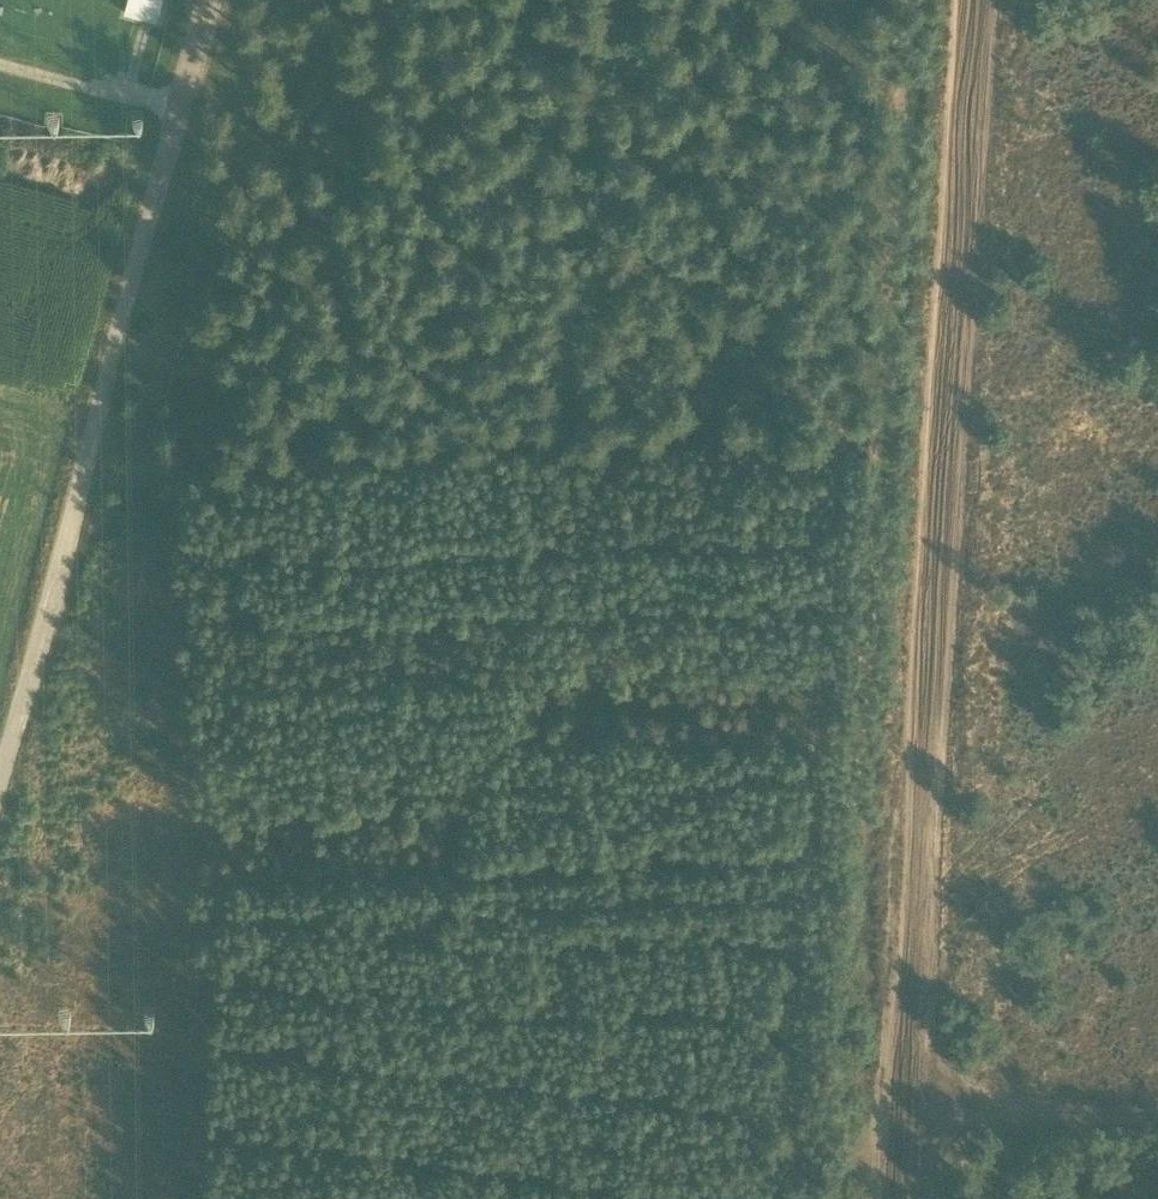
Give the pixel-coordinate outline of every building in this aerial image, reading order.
[(165,0),(129,0),(125,13),(158,23),(165,0)]
